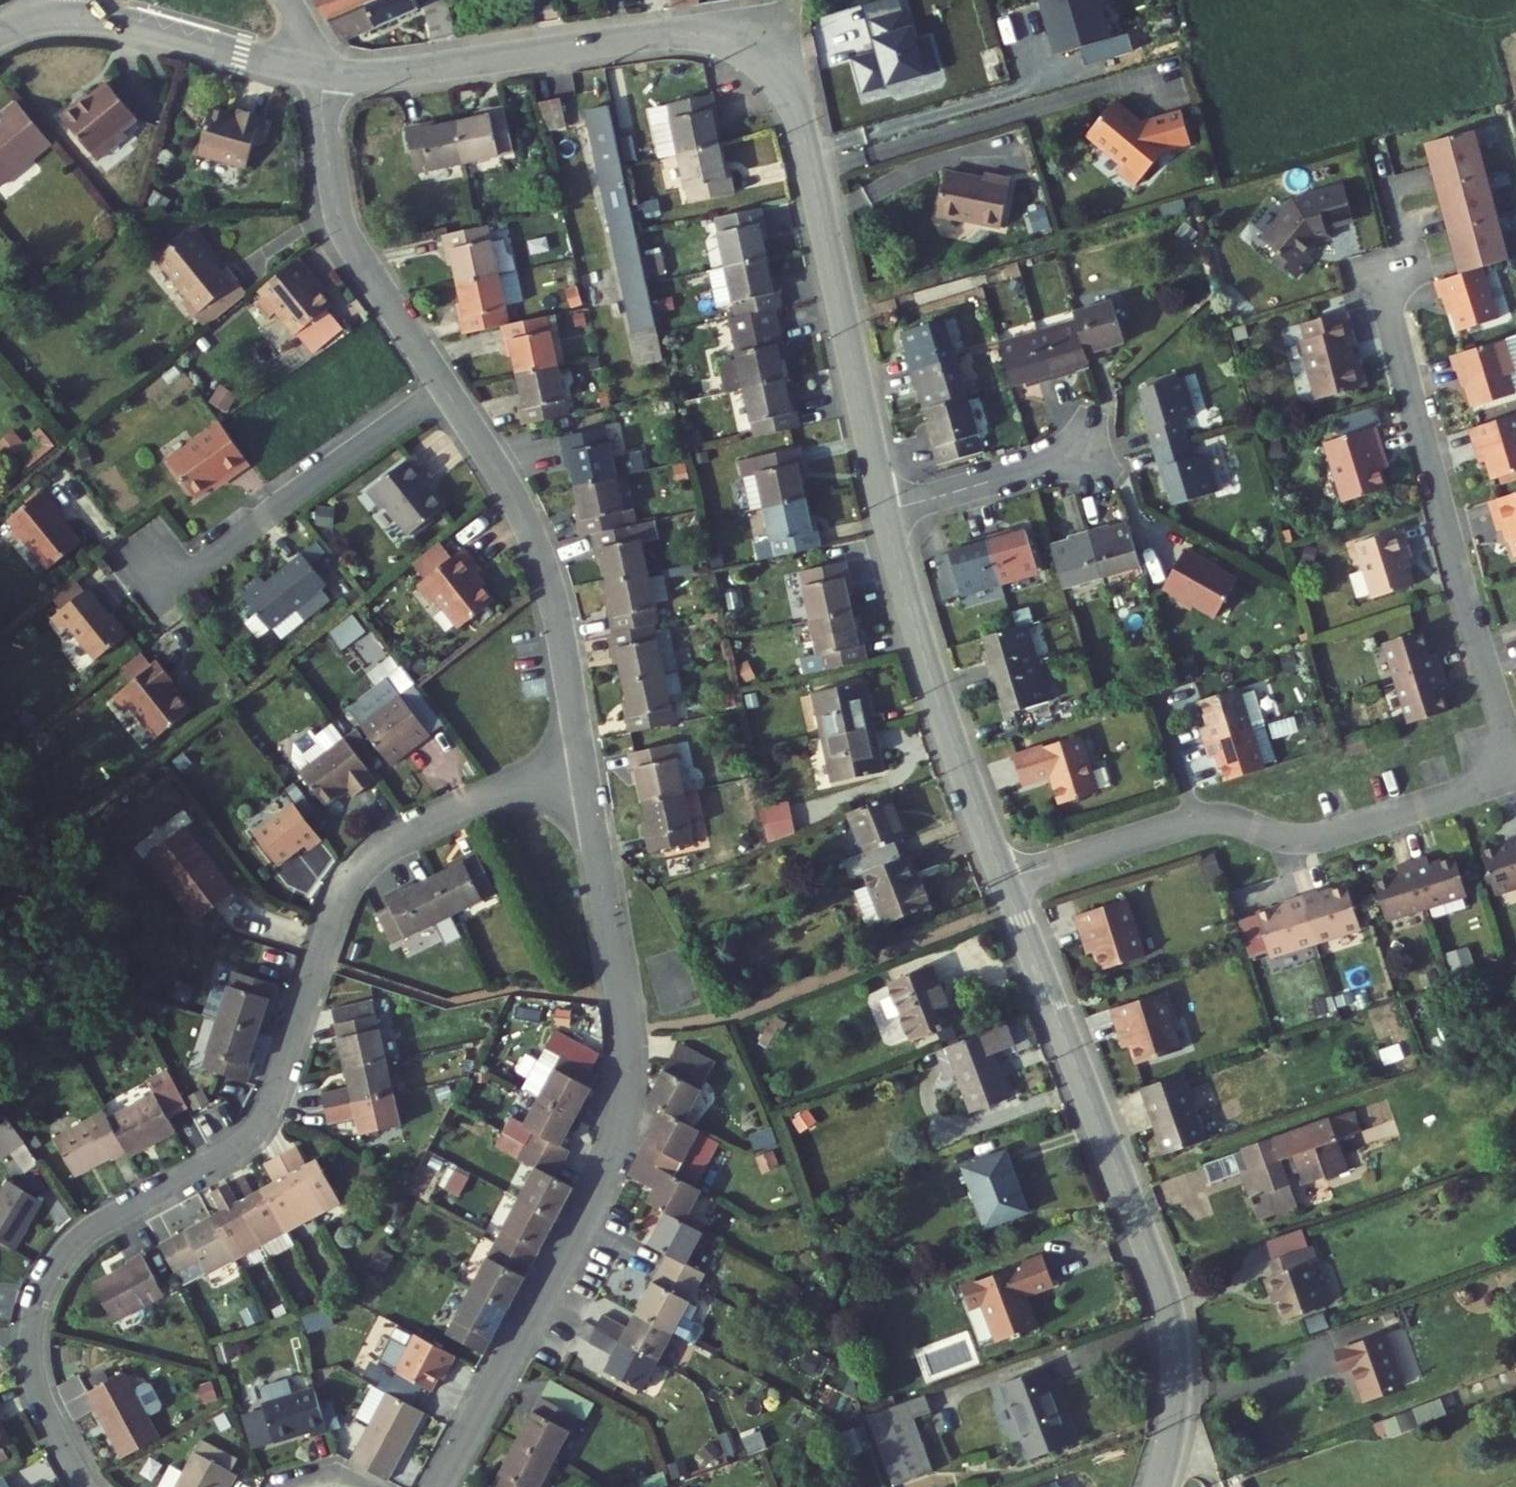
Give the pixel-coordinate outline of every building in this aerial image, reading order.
[(410,0),(379,0),(328,24),(339,44),(344,53),(374,38),(376,32),(414,13),(410,0)] [(430,42),(453,37),(444,0),(420,0),(430,42)] [(55,117),(91,161),(121,136),(117,131),(131,119),(102,84),(74,106),(72,103),(55,117)] [(715,95),(670,105),(674,124),(653,128),(660,160),(683,155),(721,147),(718,129),(722,129),(715,95)] [(555,100),(534,105),(539,132),(560,127),(555,100)] [(196,147),(241,165),(250,143),(255,145),(267,116),(240,106),(237,112),(213,103),(196,147)] [(49,144),(16,104),(0,117),(0,184),(49,144)] [(670,105),(649,109),(653,128),(674,124),(670,105)] [(468,121),(450,125),(459,164),(508,153),(497,106),(466,113),(468,121)] [(1140,127),(1120,110),(1092,142),(1128,174),(1122,181),(1139,195),(1173,157),(1175,159),(1195,154),(1186,120),(1154,128),(1147,136),(1138,128),(1140,127)] [(602,116),(580,121),(597,203),(620,198),(602,116)] [(432,121),(399,128),(409,174),(459,164),(450,125),(433,129),(432,121)] [(1424,143),(1464,273),(1485,266),(1510,259),(1470,128),(1424,143)] [(725,165),(721,147),(683,155),(692,203),(736,194),(729,164),(725,165)] [(967,188),(943,185),(936,228),(1001,239),(1009,191),(982,186),(981,193),(967,191),(967,188)] [(1274,272),(1295,289),(1310,270),(1303,264),(1310,256),(1312,257),(1317,251),(1329,247),(1326,238),(1351,231),(1341,197),(1312,205),(1313,209),(1309,210),(1304,208),(1290,211),(1284,220),(1285,228),(1280,229),(1264,248),(1265,256),(1278,266),(1274,272)] [(649,336),(620,198),(597,203),(626,340),(649,336)] [(1047,203),(1028,208),(1039,245),(1057,240),(1047,203)] [(765,210),(719,220),(730,268),(769,260),(766,244),(772,242),(765,210)] [(504,223),(440,237),(447,269),(453,268),(457,287),(498,277),(516,273),(511,256),(507,253),(493,256),(490,243),(488,233),(505,229),(504,223)] [(193,309),(204,323),(248,287),(237,273),(232,278),(200,238),(167,265),(198,304),(193,309)] [(504,240),(490,243),(493,256),(507,253),(504,240)] [(773,277),(769,260),(730,268),(740,318),(773,312),(786,309),(779,276),(773,277)] [(301,265),(263,297),(269,303),(265,310),(273,319),(280,317),(299,341),(334,312),(315,289),(319,286),(301,265)] [(1464,273),(1439,280),(1444,296),(1446,295),(1451,294),(1456,311),(1462,330),(1501,318),(1485,266),(1464,273)] [(502,280),(507,306),(523,303),(518,276),(502,280)] [(509,326),(498,277),(457,287),(461,304),(455,305),(462,337),(497,329),(509,326)] [(248,287),(204,323),(215,336),(259,300),(248,287)] [(1451,294),(1446,295),(1451,312),(1456,311),(1451,294)] [(783,361),(773,312),(740,318),(729,321),(737,360),(715,365),(722,394),(743,390),(782,381),(778,362),(783,361)] [(1078,324),(1080,333),(1091,370),(1111,364),(1110,359),(1127,354),(1116,313),(1078,324)] [(550,318),(542,319),(545,335),(553,333),(550,318)] [(542,319),(509,326),(497,329),(503,359),(508,358),(512,376),(552,368),(545,335),(542,319)] [(1351,355),(1342,324),(1294,338),(1317,412),(1365,397),(1356,370),(1351,372),(1347,357),(1351,355)] [(1080,333),(1042,344),(1055,392),(1075,386),(1074,380),(1092,375),(1091,370),(1080,333)] [(952,334),(911,346),(916,362),(910,364),(915,383),(962,370),(952,334)] [(1042,344),(1002,356),(1014,397),(1035,391),(1037,397),(1055,392),(1042,344)] [(1502,349),(1512,381),(1507,383),(1514,403),(1515,403),(1515,345),(1502,349)] [(1502,349),(1450,365),(1454,380),(1459,378),(1464,395),(1471,416),(1514,403),(1507,383),(1512,381),(1502,349)] [(563,419),(552,368),(512,376),(515,394),(510,395),(517,429),(563,419)] [(973,408),(962,370),(915,383),(921,402),(927,401),(933,420),(973,408)] [(1459,378),(1454,380),(1459,396),(1464,395),(1459,378)] [(785,399),(782,381),(743,390),(754,440),(799,430),(792,398),(785,399)] [(212,404),(228,411),(235,397),(219,389),(212,404)] [(1185,391),(1144,402),(1149,420),(1143,421),(1154,461),(1187,452),(1182,433),(1196,429),(1185,391)] [(984,447),(973,408),(933,420),(938,440),(932,441),(937,460),(984,447)] [(1469,437),(1474,453),(1480,452),(1486,471),(1491,489),(1515,481),(1515,424),(1515,422),(1469,437)] [(27,444),(13,430),(0,442),(0,446),(12,458),(27,444)] [(166,467),(190,502),(229,476),(232,480),(246,470),(219,430),(166,467)] [(1369,432),(1319,448),(1338,509),(1380,496),(1375,477),(1371,466),(1379,463),(1369,432)] [(603,433),(557,442),(564,475),(569,474),(572,489),(613,480),(643,474),(639,455),(609,461),(603,433)] [(989,465),(984,447),(937,460),(943,479),(989,465)] [(800,450),(755,459),(765,508),(804,500),(801,483),(806,482),(800,450)] [(1193,472),(1187,452),(1154,461),(1164,499),(1170,497),(1175,515),(1216,504),(1206,468),(1193,472)] [(1480,452),(1474,453),(1480,472),(1486,471),(1480,452)] [(1379,463),(1371,466),(1375,477),(1383,475),(1379,463)] [(400,480),(355,516),(369,535),(374,531),(396,559),(430,533),(412,509),(418,504),(400,480)] [(623,529),(613,480),(572,489),(576,507),(571,509),(577,538),(587,536),(623,529)] [(58,520),(40,499),(6,526),(11,533),(10,534),(10,540),(16,548),(22,548),(23,548),(46,576),(77,550),(62,532),(61,534),(53,524),(58,520)] [(809,523),(804,500),(765,508),(776,559),(820,550),(814,522),(809,523)] [(1489,509),(1497,536),(1500,535),(1507,533),(1511,547),(1515,561),(1515,501),(1489,509)] [(637,542),(659,539),(657,524),(635,527),(637,542)] [(633,527),(623,529),(587,536),(595,572),(599,571),(602,586),(643,577),(633,527)] [(1394,529),(1349,544),(1368,606),(1406,594),(1397,565),(1394,554),(1396,553),(1401,552),(1394,529)] [(1507,533),(1500,535),(1504,549),(1511,547),(1507,533)] [(1111,534),(1091,540),(1105,586),(1142,575),(1131,536),(1113,541),(1111,534)] [(1074,552),(1056,558),(1068,598),(1105,586),(1091,540),(1072,546),(1074,552)] [(1011,541),(991,547),(1004,592),(1042,581),(1031,541),(1013,546),(1011,541)] [(972,558),(955,563),(967,603),(1004,592),(991,547),(971,553),(972,558)] [(328,584),(305,555),(268,584),(260,574),(240,591),(280,641),(332,600),(322,588),(328,584)] [(456,637),(491,610),(473,586),(479,581),(462,559),(416,594),(431,613),(435,610),(456,637)] [(1188,561),(1165,599),(1181,609),(1179,612),(1193,620),(1195,617),(1217,630),(1239,591),(1188,561)] [(847,565),(802,575),(813,622),(853,614),(850,597),(854,596),(847,565)] [(654,628),(643,577),(602,586),(606,605),(602,606),(609,638),(649,629),(654,628)] [(68,627),(94,661),(128,635),(112,614),(108,616),(89,591),(54,617),(64,631),(68,627)] [(857,632),(853,614),(813,622),(820,656),(804,660),(808,677),(869,664),(862,631),(857,632)] [(51,619),(61,633),(64,631),(54,617),(51,619)] [(659,678),(649,629),(609,638),(603,639),(609,669),(614,668),(618,687),(659,678)] [(1030,632),(990,644),(995,664),(990,665),(995,684),(1041,671),(1030,632)] [(1420,640),(1382,653),(1395,693),(1441,678),(1436,663),(1428,666),(1420,640)] [(157,663),(112,697),(123,712),(129,708),(154,741),(190,714),(169,686),(172,683),(157,663)] [(1053,708),(1041,671),(995,684),(1001,702),(1006,700),(1013,721),(1053,708)] [(669,727),(659,678),(618,687),(622,702),(616,703),(623,737),(669,727)] [(1441,678),(1395,693),(1407,732),(1445,720),(1438,697),(1446,694),(1441,678)] [(348,713),(389,768),(414,749),(415,752),(430,741),(388,683),(348,713)] [(864,685),(809,696),(818,740),(873,728),(864,685)] [(1236,697),(1201,707),(1209,733),(1199,736),(1204,752),(1249,738),(1263,734),(1252,697),(1237,701),(1236,697)] [(882,770),(873,728),(818,740),(827,782),(882,770)] [(330,730),(313,742),(324,758),(341,746),(330,730)] [(372,787),(341,746),(324,758),(313,742),(308,736),(292,748),(287,763),(298,778),(296,779),(320,812),(342,796),(349,804),(372,787)] [(1249,738),(1204,752),(1208,768),(1218,765),(1225,788),(1261,778),(1249,738)] [(1083,741),(1018,766),(1029,793),(1056,782),(1067,811),(1104,797),(1083,741)] [(670,748),(623,758),(629,788),(633,788),(637,806),(680,797),(670,748)] [(289,789),(279,797),(290,812),(300,804),(289,789)] [(690,847),(680,797),(637,806),(641,825),(637,826),(644,857),(690,847)] [(890,800),(847,818),(863,858),(858,860),(866,879),(907,862),(900,844),(907,841),(890,800)] [(297,821),(301,826),(311,818),(300,804),(290,812),(297,821)] [(786,813),(758,820),(761,835),(789,829),(786,813)] [(310,866),(323,856),(301,826),(297,821),(256,851),(279,881),(306,861),(310,866)] [(181,826),(143,854),(191,918),(229,890),(181,826)] [(789,829),(761,835),(764,850),(791,840),(789,829)] [(1483,864),(1496,904),(1515,898),(1515,847),(1508,849),(1510,856),(1483,864)] [(463,870),(440,881),(457,917),(500,897),(482,857),(461,866),(463,870)] [(907,862),(866,879),(873,896),(887,931),(936,911),(927,889),(919,892),(907,862)] [(1430,866),(1413,871),(1428,917),(1472,903),(1459,862),(1432,870),(1430,866)] [(1398,881),(1370,890),(1383,931),(1428,917),(1413,871),(1396,877),(1398,881)] [(381,916),(396,947),(457,917),(440,881),(414,893),(412,890),(391,900),(396,909),(381,916)] [(873,896),(858,902),(872,937),(887,931),(873,896)] [(1318,903),(1303,908),(1316,951),(1355,938),(1344,904),(1321,911),(1318,903)] [(1129,908),(1079,926),(1089,952),(1096,950),(1107,980),(1149,965),(1129,908)] [(1303,908),(1288,913),(1290,920),(1263,929),(1275,964),(1316,951),(1303,908)] [(935,973),(893,989),(913,1040),(955,1023),(935,973)] [(197,1026),(214,1031),(253,1044),(261,1019),(267,1021),(274,999),(228,985),(223,1000),(212,996),(206,999),(197,1026)] [(336,1024),(378,1015),(375,1000),(332,1010),(336,1024)] [(1164,1002),(1113,1020),(1123,1045),(1131,1042),(1142,1073),(1185,1057),(1164,1002)] [(336,1024),(346,1070),(388,1061),(378,1015),(336,1024)] [(1008,1024),(949,1047),(975,1113),(1012,1098),(996,1055),(1017,1047),(1008,1024)] [(198,1079),(243,1093),(250,1072),(244,1070),(253,1044),(214,1031),(198,1079)] [(531,1102),(569,1122),(590,1081),(581,1077),(591,1059),(546,1036),(531,1066),(533,1067),(518,1095),(531,1102)] [(673,1048),(666,1062),(699,1078),(703,1081),(710,1067),(673,1048)] [(321,1094),(325,1111),(395,1095),(388,1061),(346,1070),(350,1088),(321,1094)] [(643,1108),(660,1117),(681,1127),(696,1096),(691,1094),(699,1078),(666,1062),(643,1108)] [(1186,1080),(1145,1095),(1168,1162),(1210,1148),(1186,1080)] [(187,1122),(168,1086),(146,1098),(153,1111),(107,1136),(125,1169),(127,1172),(174,1146),(167,1133),(187,1122)] [(361,1136),(403,1126),(395,1095),(325,1111),(328,1127),(357,1120),(361,1136)] [(497,1141),(517,1151),(556,1171),(563,1158),(552,1153),(569,1122),(531,1102),(515,1133),(504,1127),(497,1141)] [(681,1127),(660,1117),(638,1161),(691,1188),(713,1145),(695,1137),(696,1135),(681,1127)] [(1243,1180),(1260,1227),(1300,1213),(1289,1184),(1300,1180),(1303,1189),(1338,1177),(1339,1181),(1359,1174),(1348,1143),(1373,1134),(1366,1117),(1237,1163),(1243,1180)] [(12,1127),(28,1152),(32,1149),(16,1123),(12,1127)] [(28,1152),(12,1127),(0,1137),(0,1165),(2,1168),(15,1160),(28,1152)] [(111,1176),(125,1169),(107,1136),(103,1128),(55,1154),(75,1191),(109,1173),(111,1176)] [(497,1141),(495,1140),(487,1155),(509,1166),(517,1151),(497,1141)] [(526,1175),(510,1206),(550,1226),(566,1195),(549,1186),(556,1171),(517,1151),(509,1166),(526,1175)] [(28,1152),(15,1160),(28,1181),(41,1173),(28,1152)] [(343,1207),(321,1164),(310,1170),(300,1153),(286,1160),(318,1222),(343,1207)] [(1010,1154),(969,1169),(991,1226),(1032,1211),(1010,1154)] [(280,1187),(271,1192),(293,1234),(318,1222),(286,1160),(270,1169),(280,1187)] [(648,1207),(666,1216),(684,1225),(701,1193),(691,1188),(638,1161),(628,1180),(654,1193),(648,1207)] [(1237,1163),(1204,1174),(1210,1191),(1243,1180),(1237,1163)] [(450,1168),(440,1187),(459,1196),(468,1177),(450,1168)] [(248,1181),(234,1188),(267,1250),(274,1262),(301,1248),(293,1234),(271,1192),(258,1199),(248,1181)] [(226,1216),(218,1221),(241,1264),(267,1250),(234,1188),(216,1198),(226,1216)] [(13,1262),(43,1215),(10,1193),(0,1209),(0,1254),(13,1262)] [(510,1206),(487,1252),(527,1272),(550,1226),(510,1206)] [(668,1258),(661,1272),(699,1291),(706,1278),(687,1268),(703,1235),(684,1225),(666,1216),(650,1249),(668,1258)] [(206,1264),(214,1278),(241,1264),(218,1221),(167,1248),(183,1277),(206,1264)] [(1271,1250),(1278,1268),(1314,1255),(1307,1237),(1271,1250)] [(487,1252),(465,1296),(504,1316),(527,1272),(487,1252)] [(1278,1268),(1275,1269),(1281,1284),(1270,1288),(1276,1304),(1280,1303),(1289,1327),(1330,1313),(1316,1273),(1322,1270),(1317,1254),(1314,1255),(1278,1268)] [(1043,1257),(958,1290),(966,1312),(984,1305),(999,1345),(1037,1331),(1028,1306),(1023,1308),(1019,1300),(1025,1298),(1054,1287),(1043,1257)] [(124,1325),(172,1300),(149,1258),(134,1266),(137,1272),(105,1289),(124,1325)] [(661,1272),(640,1314),(677,1334),(699,1345),(707,1330),(705,1326),(686,1316),(699,1291),(661,1272)] [(443,1341),(481,1360),(504,1316),(465,1296),(443,1341)] [(1025,1298),(1019,1300),(1023,1308),(1028,1306),(1025,1298)] [(606,1319),(599,1333),(661,1365),(677,1334),(640,1314),(630,1332),(606,1319)] [(609,1376),(646,1395),(661,1365),(599,1333),(591,1347),(617,1360),(609,1376)] [(1391,1341),(1342,1359),(1349,1377),(1360,1373),(1372,1407),(1409,1394),(1391,1341)] [(396,1376),(394,1381),(425,1397),(433,1381),(438,1373),(444,1376),(451,1363),(414,1343),(406,1357),(388,1347),(378,1366),(396,1376)] [(125,1459),(162,1441),(128,1373),(91,1391),(125,1459)] [(438,1373),(433,1381),(440,1385),(444,1376),(438,1373)] [(1051,1376),(1008,1392),(1034,1464),(1078,1448),(1051,1376)] [(316,1440),(334,1435),(320,1391),(297,1398),(292,1382),(268,1389),(265,1394),(269,1406),(267,1406),(270,1416),(255,1420),(264,1450),(314,1435),(316,1440)] [(555,1386),(547,1401),(584,1420),(590,1423),(598,1408),(555,1386)] [(366,1435),(384,1400),(371,1393),(352,1428),(366,1435)] [(877,1420),(901,1486),(919,1486),(942,1479),(921,1424),(941,1417),(935,1399),(877,1420)] [(384,1486),(386,1486),(421,1420),(384,1400),(366,1435),(348,1468),(384,1486)] [(547,1401),(524,1446),(561,1465),(584,1420),(547,1401)] [(1423,1423),(1446,1416),(1443,1403),(1419,1410),(1423,1423)] [(1410,1416),(1384,1421),(1387,1435),(1413,1430),(1410,1416)] [(264,1450),(255,1420),(247,1422),(256,1452),(264,1450)] [(6,1456),(11,1454),(0,1433),(0,1459),(6,1456)] [(237,1479),(233,1477),(217,1469),(224,1456),(200,1444),(183,1477),(172,1471),(164,1486),(233,1486),(237,1479)] [(561,1465),(524,1446),(503,1486),(549,1486),(561,1465)] [(12,1467),(6,1456),(0,1459),(0,1473),(12,1467)] [(217,1469),(233,1477),(239,1464),(224,1456),(217,1469)]
